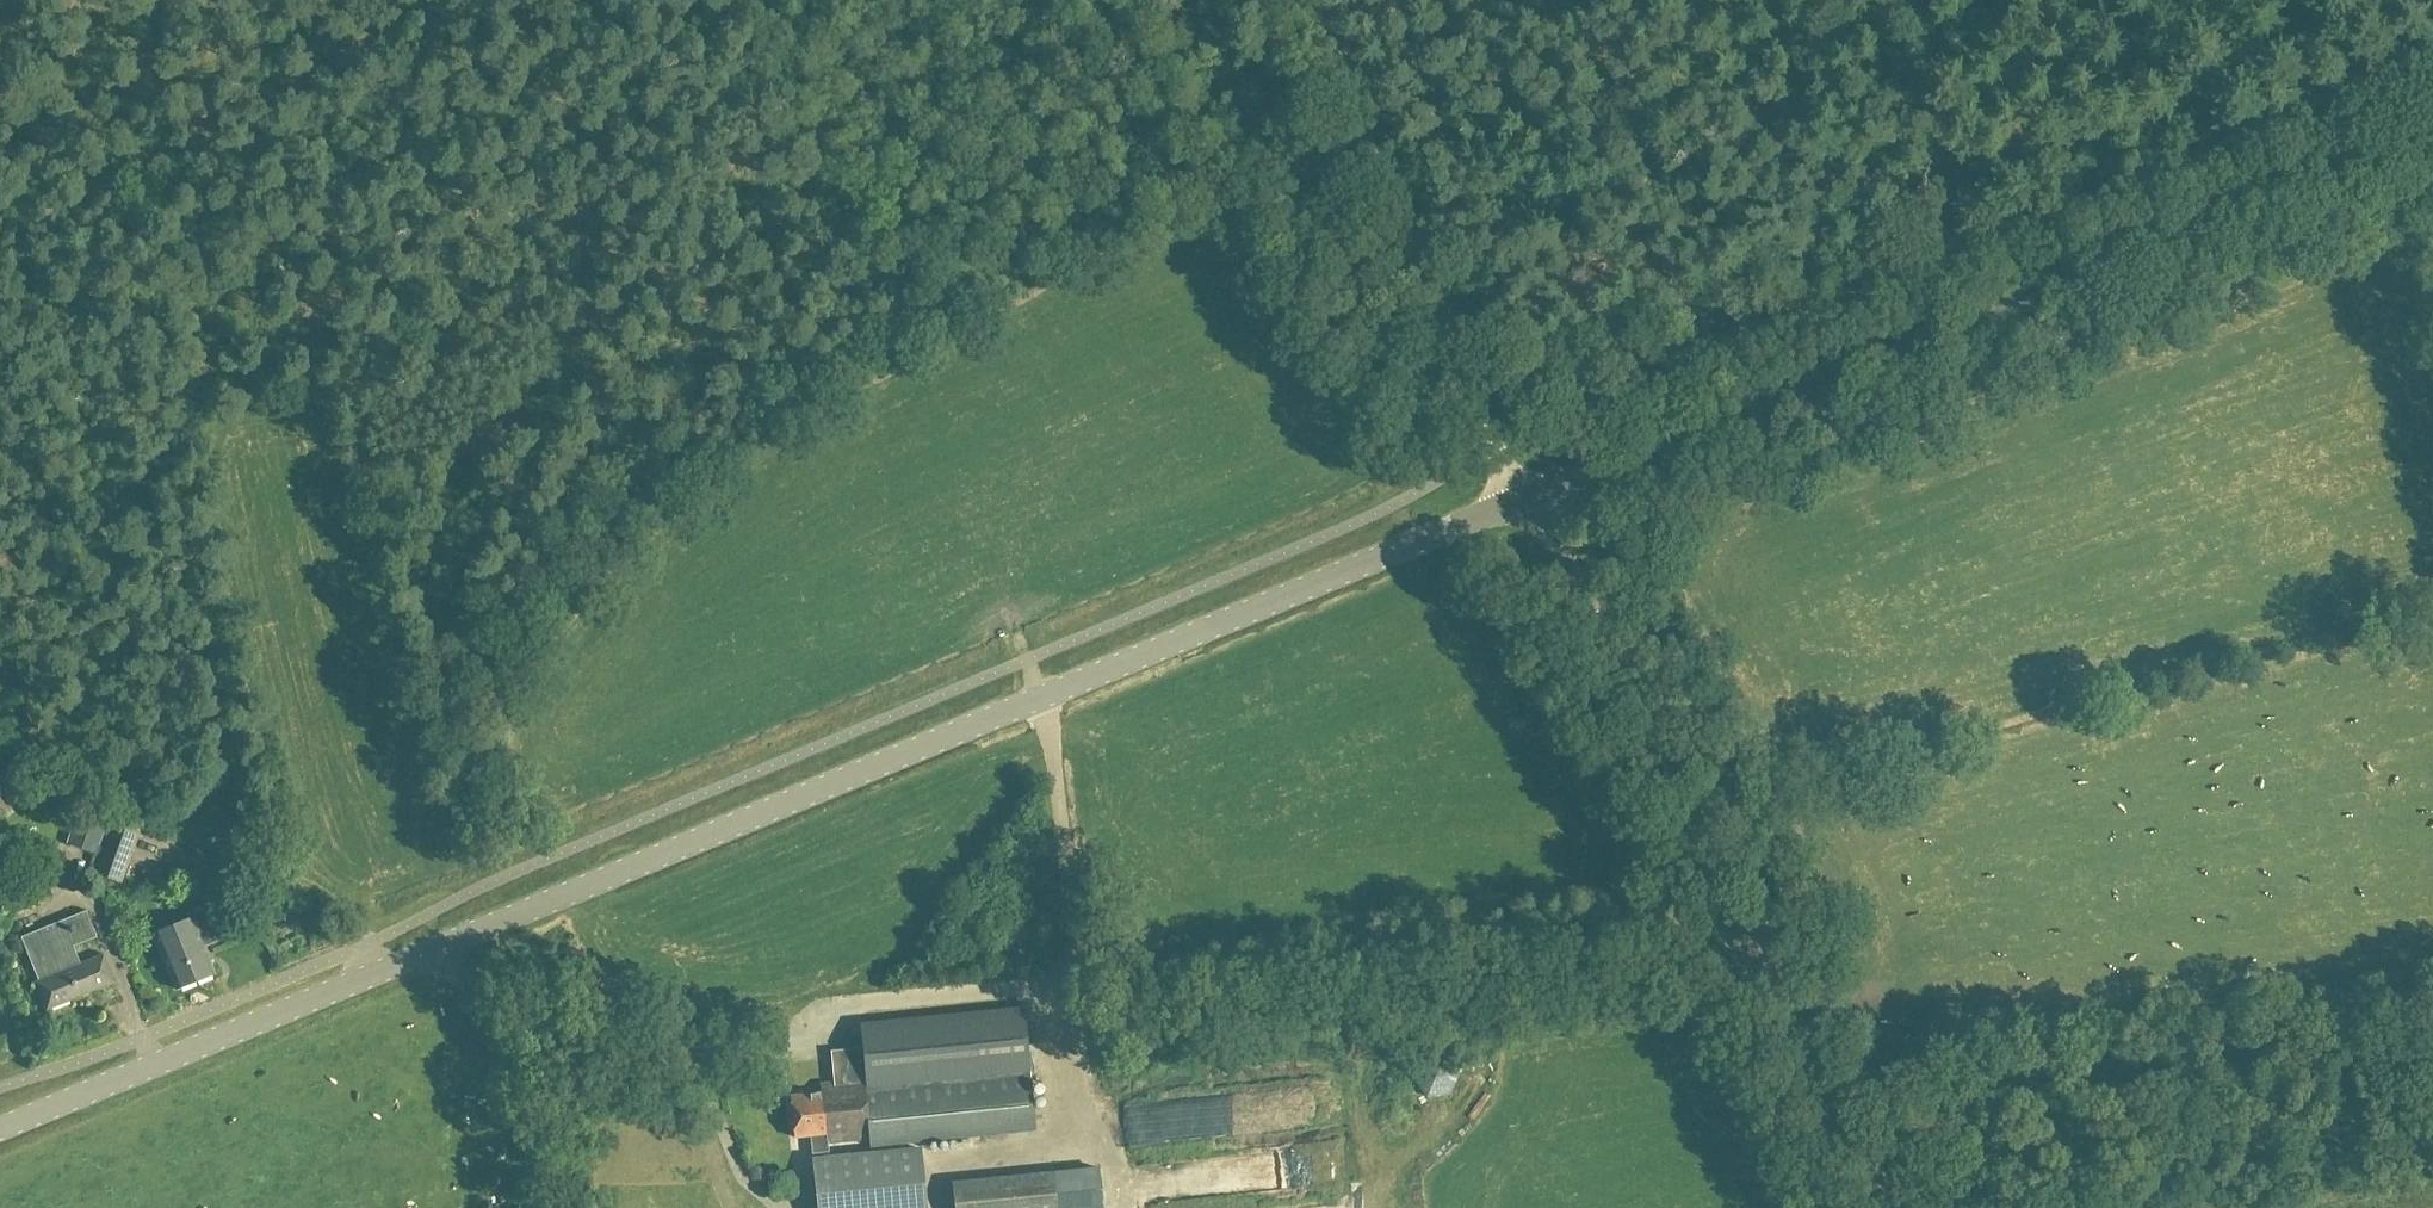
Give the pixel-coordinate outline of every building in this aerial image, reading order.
[(1289,140),(1282,143),(1287,154),(1294,151),(1289,140)] [(82,809),(79,816),(75,814),(66,843),(96,852),(106,824),(105,824),(107,817),(82,809)] [(115,813),(112,820),(111,820),(92,871),(122,882),(140,831),(129,827),(132,818),(115,813)] [(191,912),(192,917),(153,933),(175,987),(214,971),(204,946),(224,938),(212,905),(191,912)] [(48,1007),(113,981),(103,955),(80,964),(72,945),(96,936),(86,910),(21,936),(39,981),(38,981),(48,1007)] [(831,1049),(833,1072),(834,1081),(821,1082),(822,1091),(791,1094),(795,1136),(811,1134),(813,1152),(829,1151),(828,1142),(870,1138),(871,1146),(1033,1130),(1023,1007),(861,1023),(864,1046),(831,1049)] [(1223,1112),(1253,1109),(1255,1128),(1283,1125),(1280,1094),(1221,1100),(1223,1112)] [(919,1145),(811,1157),(817,1207),(926,1207),(919,1145)] [(958,1207),(1059,1207),(1058,1165),(957,1167),(958,1207)] [(1074,1207),(1108,1207),(1107,1180),(1073,1181),(1074,1207)]
